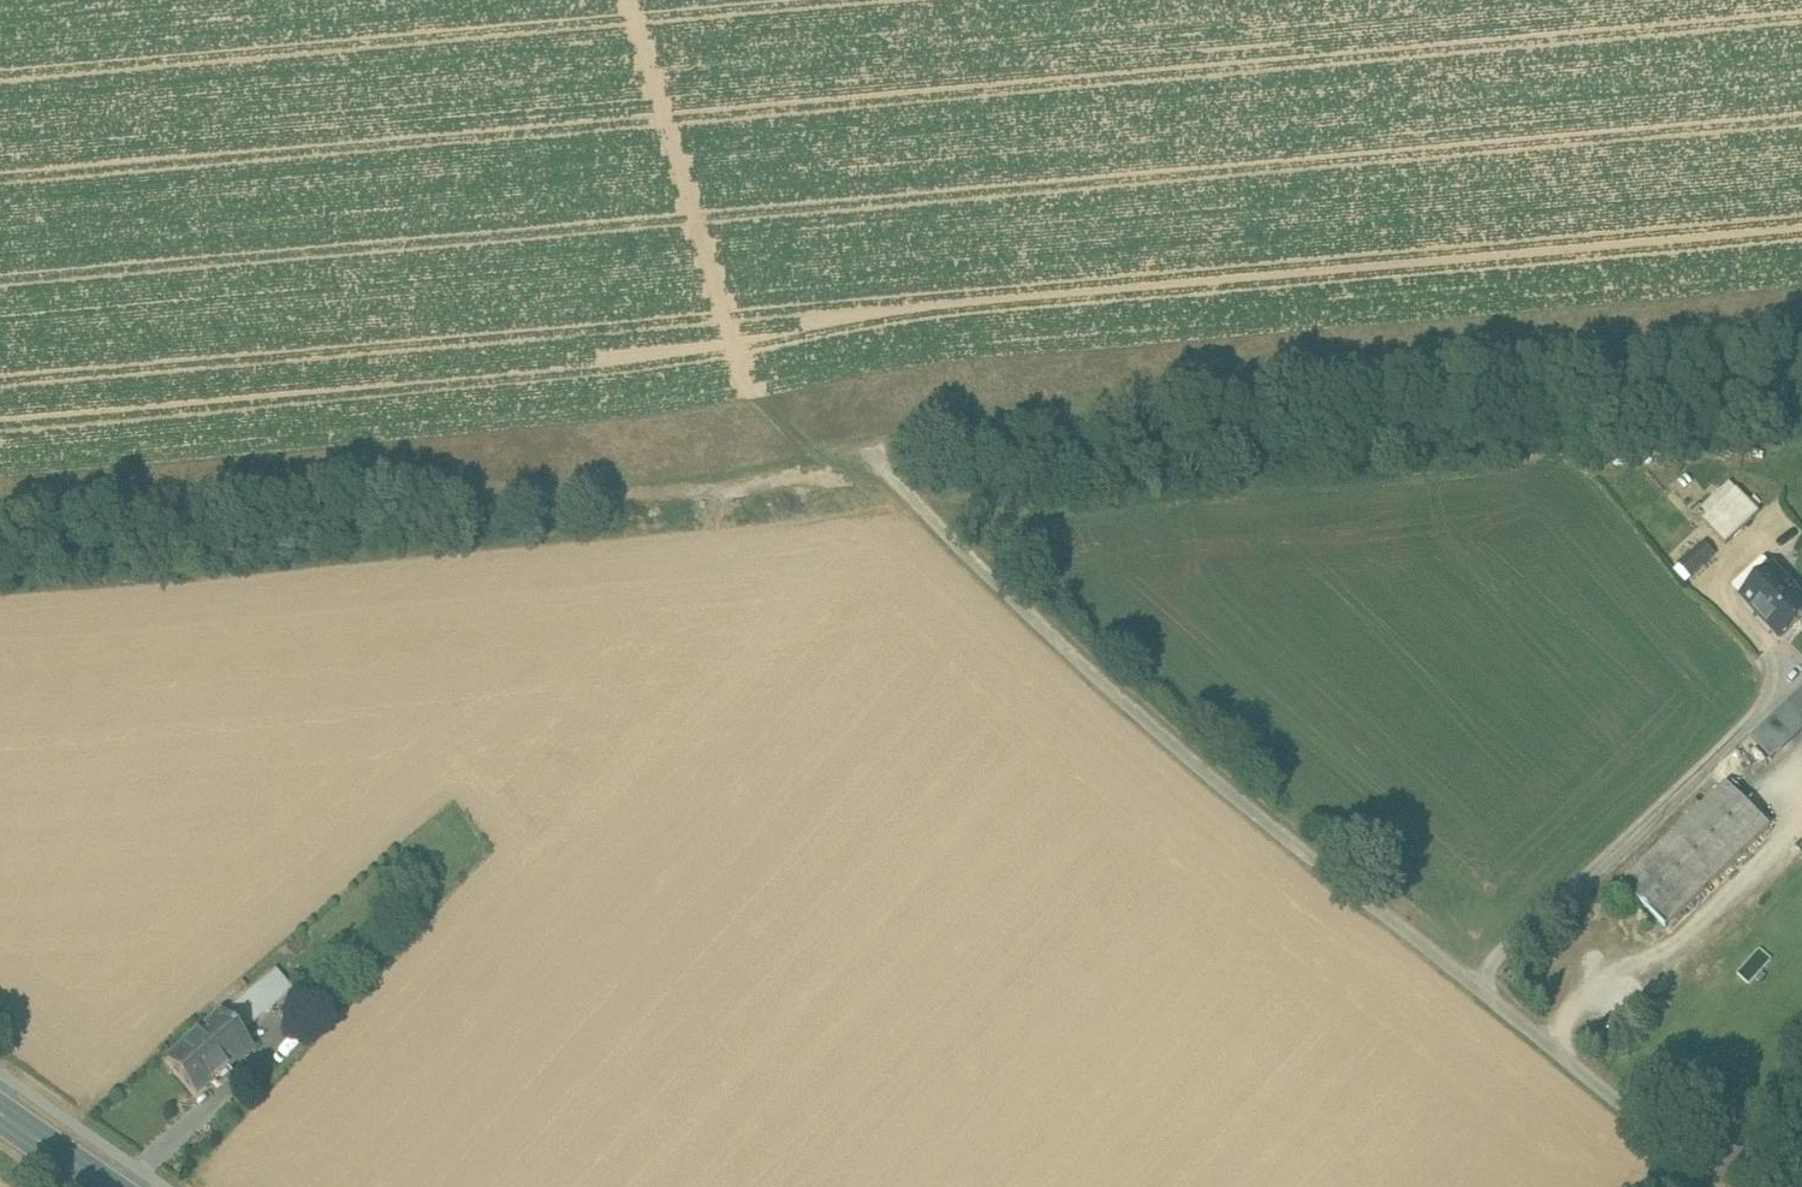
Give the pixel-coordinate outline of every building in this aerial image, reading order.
[(1739,490),(1705,522),(1726,545),(1760,512),(1739,490)] [(1700,539),(1678,564),(1693,577),(1715,552),(1700,539)] [(1760,565),(1741,583),(1740,585),(1739,588),(1739,590),(1739,593),(1740,595),(1781,639),(1801,620),(1801,599),(1772,567),(1769,565),(1766,564),(1763,564),(1760,565)] [(1752,737),(1772,758),(1801,731),(1801,689),(1752,737)] [(1771,826),(1727,783),(1622,884),(1666,927),(1771,826)] [(1759,946),(1743,968),(1755,977),(1771,954),(1759,946)] [(257,985),(274,1006),(293,990),(276,969),(257,985)] [(257,985),(238,1002),(253,1021),(254,1022),(274,1006),(257,985)] [(224,1011),(168,1059),(197,1094),(212,1081),(218,1087),(233,1074),(228,1068),(253,1046),(240,1031),(253,1021),(238,1002),(225,1013),(224,1011)]
